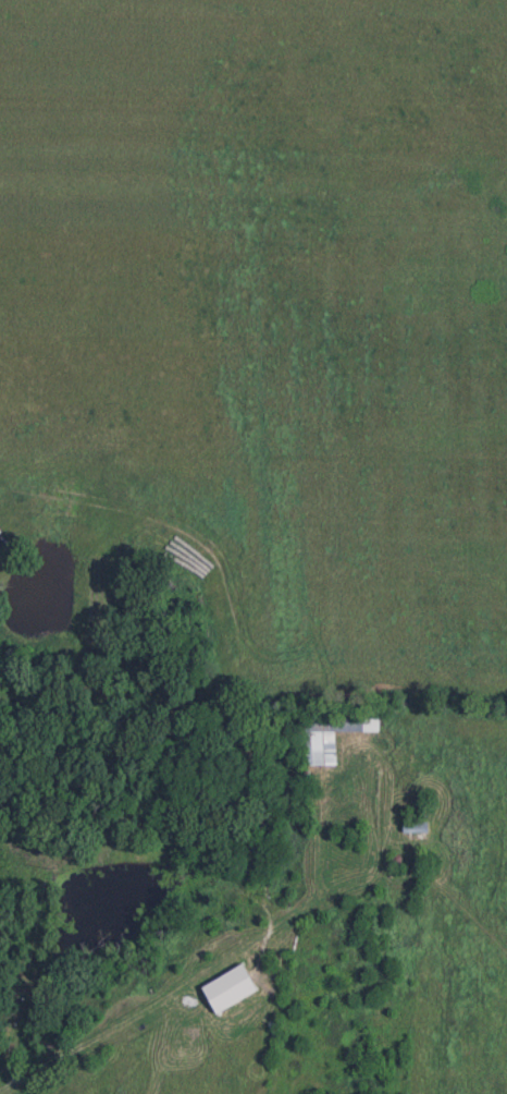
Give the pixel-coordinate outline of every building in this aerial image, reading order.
[(380,732),(379,715),(299,716),(300,766),(336,765),(336,733),(380,732)] [(404,833),(429,833),(429,822),(404,822),(404,833)]
